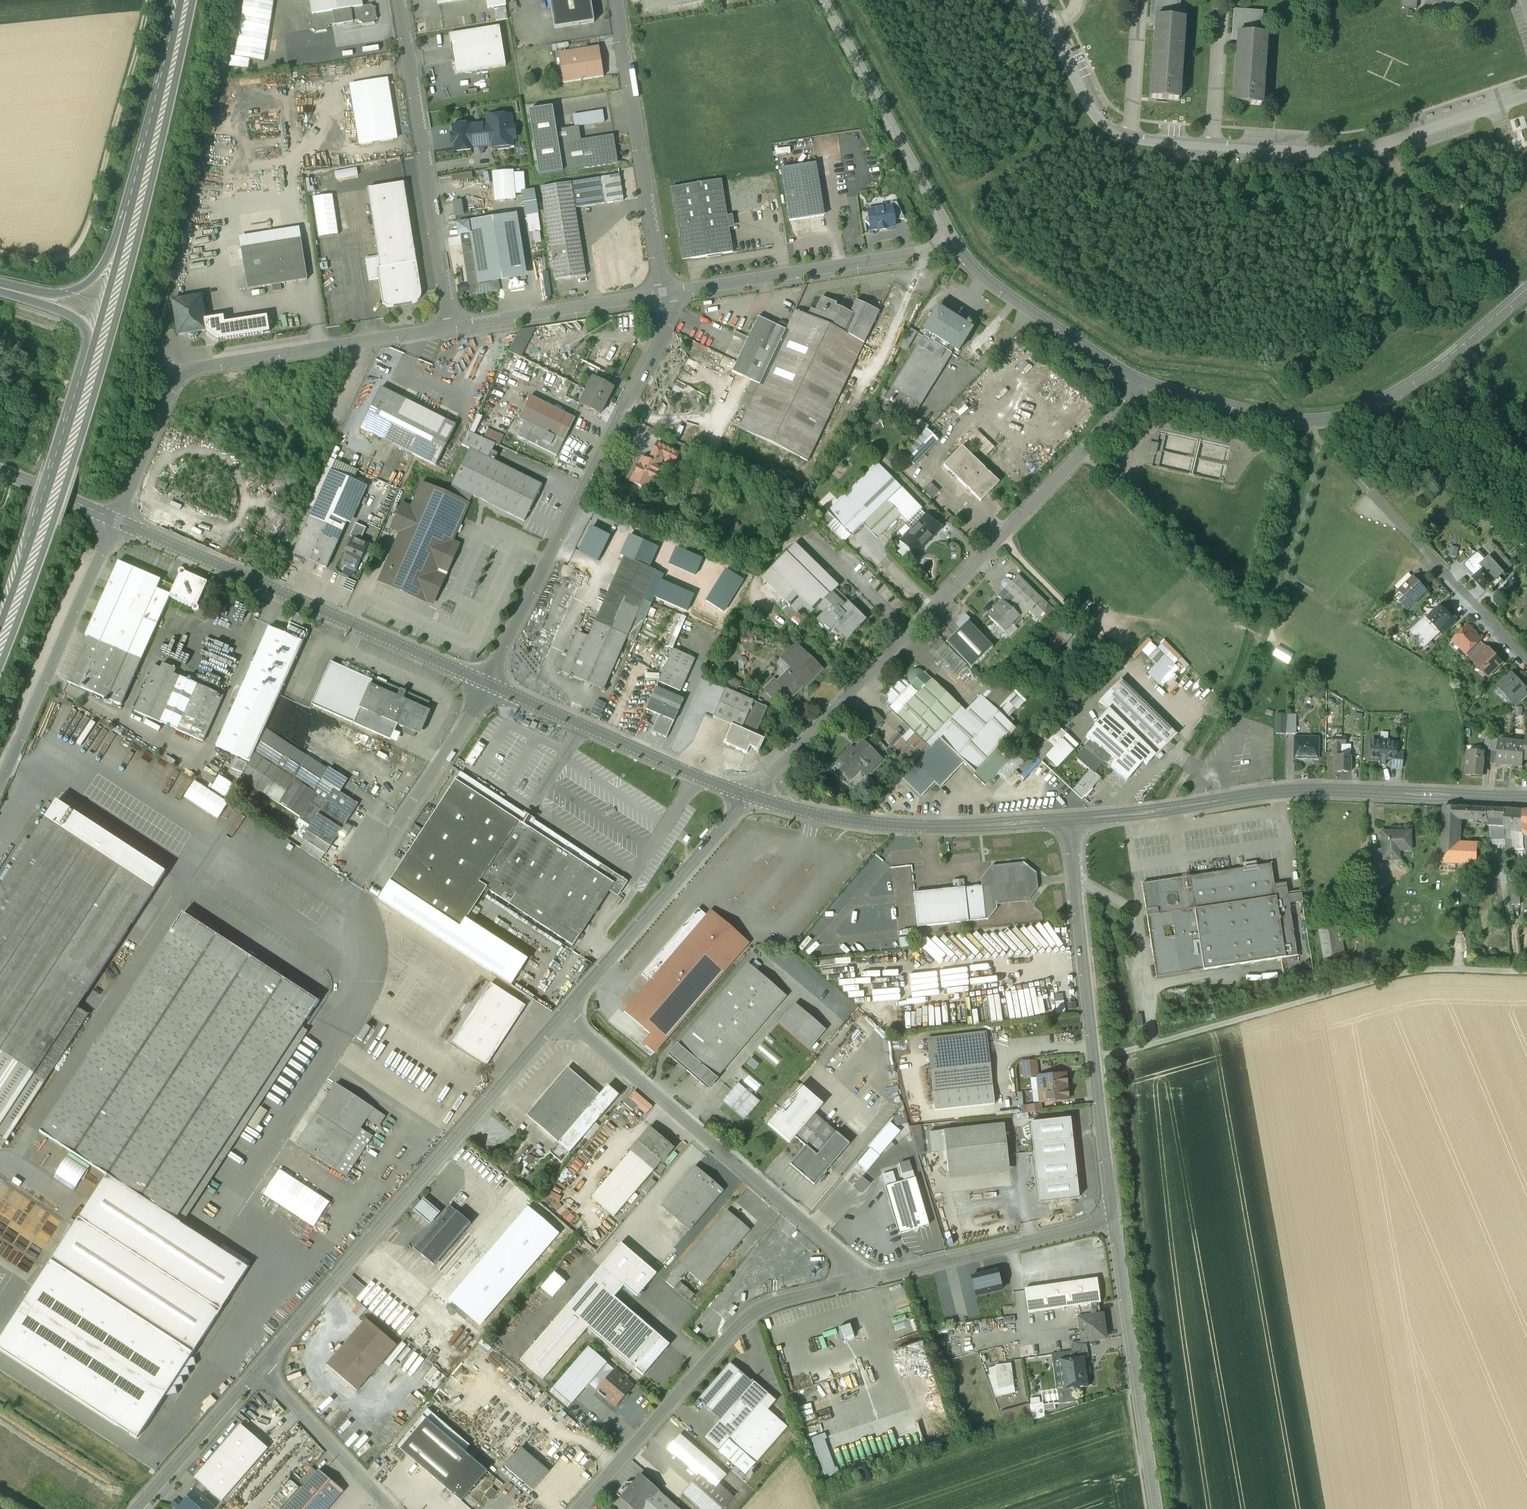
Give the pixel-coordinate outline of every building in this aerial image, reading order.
[(275,0),(244,0),(237,56),(232,55),(230,66),(250,68),(251,58),(267,61),(275,0)] [(312,15),(363,7),(361,0),(310,0),(312,15)] [(487,9),(506,6),(505,0),(486,0),(487,9)] [(554,29),(594,23),(590,0),(549,0),(554,29)] [(1148,100),(1178,102),(1183,20),(1180,20),(1181,0),(1150,0),(1148,26),(1153,26),(1148,100)] [(312,15),(310,18),(311,29),(311,30),(312,29),(315,32),(315,33),(316,32),(326,31),(327,31),(326,30),(329,27),(330,27),(329,26),(329,25),(335,24),(335,26),(353,23),(353,21),(359,20),(359,21),(358,22),(359,22),(363,24),(362,25),(363,25),(373,23),(374,24),(374,23),(376,19),(377,20),(377,19),(375,9),(376,8),(375,8),(371,6),(371,5),(370,6),(363,7),(312,15)] [(1235,43),(1231,107),(1262,108),(1266,36),(1261,36),(1263,12),(1233,10),(1231,43),(1235,43)] [(499,27),(449,35),(455,75),(506,66),(499,27)] [(598,47),(558,54),(560,64),(558,64),(559,73),(561,73),(563,83),(603,77),(598,47)] [(383,80),(350,85),(360,145),(393,140),(383,80)] [(563,172),(556,131),(553,108),(529,111),(540,176),(563,172)] [(603,111),(573,116),(575,128),(579,127),(604,123),(603,111)] [(508,116),(488,118),(488,125),(491,146),(492,152),(513,149),(511,138),(514,138),(513,127),(510,127),(508,116)] [(488,125),(468,127),(471,149),(491,146),(488,125)] [(575,128),(556,131),(563,172),(618,163),(613,135),(581,141),(579,127),(575,128)] [(816,164),(781,169),(789,221),(824,216),(816,164)] [(513,171),(492,173),(495,202),(515,200),(513,171)] [(454,173),(455,185),(474,184),(474,172),(454,173)] [(619,175),(610,177),(614,203),(623,201),(619,175)] [(610,177),(601,178),(605,204),(614,203),(610,177)] [(601,178),(571,183),(575,209),(605,204),(601,178)] [(721,180),(671,188),(680,249),(683,254),(688,258),(695,259),(733,253),(721,180)] [(571,183),(541,188),(543,202),(556,281),(586,276),(575,209),(571,183)] [(404,184),(368,189),(378,258),(380,269),(416,263),(404,184)] [(534,190),(521,192),(525,216),(529,216),(529,215),(537,214),(537,215),(538,214),(534,190)] [(333,196),(314,199),(320,239),(339,236),(333,196)] [(904,219),(896,203),(890,204),(890,207),(891,207),(894,221),(904,219)] [(890,207),(868,211),(868,216),(864,222),(870,226),(871,231),(895,227),(894,221),(891,207),(890,207)] [(479,213),(468,214),(470,223),(480,222),(479,213)] [(468,214),(456,216),(457,225),(470,223),(468,214)] [(537,214),(529,216),(532,232),(539,231),(537,215),(537,214)] [(480,222),(470,223),(471,233),(473,243),(479,283),(497,280),(519,277),(510,217),(480,222)] [(470,223),(457,225),(459,236),(471,233),(470,223)] [(299,228),(239,237),(241,249),(301,240),(299,228)] [(301,240),(241,249),(247,289),(280,284),(307,280),(301,240)] [(479,283),(473,243),(463,245),(471,294),(498,290),(497,280),(479,283)] [(416,263),(380,269),(378,258),(365,260),(369,281),(379,279),(383,304),(387,308),(414,303),(417,302),(419,300),(421,297),(421,294),(416,263)] [(201,297),(173,301),(178,336),(187,334),(198,333),(207,331),(204,316),(201,297)] [(850,314),(835,307),(836,305),(822,298),(815,311),(811,309),(807,317),(863,343),(878,312),(856,301),(850,314)] [(964,325),(937,308),(924,330),(927,333),(924,338),(951,354),(954,349),(958,352),(968,335),(971,330),(963,325),(964,325)] [(807,317),(795,311),(786,330),(760,385),(748,409),(739,429),(807,462),(863,343),(807,317)] [(221,313),(204,316),(207,331),(215,337),(268,329),(264,313),(223,320),(221,313)] [(758,317),(732,372),(752,382),(760,385),(786,330),(758,317)] [(535,328),(519,330),(509,351),(521,357),(535,328)] [(924,338),(924,337),(886,400),(909,414),(916,403),(919,405),(951,354),(924,338)] [(611,375),(600,370),(598,375),(608,380),(611,375)] [(613,374),(609,381),(619,386),(622,378),(613,374)] [(598,375),(596,379),(607,384),(608,380),(598,375)] [(596,379),(593,377),(586,391),(607,401),(614,388),(607,384),(596,379)] [(760,385),(752,382),(741,405),(748,409),(760,385)] [(456,426),(381,388),(361,428),(435,466),(456,426)] [(607,401),(586,391),(579,404),(600,415),(607,401)] [(575,419),(530,397),(519,419),(524,422),(564,442),(575,419)] [(564,442),(524,422),(517,436),(557,456),(564,442)] [(684,428),(680,426),(676,437),(680,439),(684,428)] [(926,429),(902,455),(913,466),(938,440),(926,429)] [(994,448),(977,431),(968,439),(986,456),(994,448)] [(495,444),(468,432),(462,446),(470,450),(470,449),(488,458),(495,444)] [(1042,440),(1037,450),(1046,453),(1050,444),(1042,440)] [(1149,441),(1147,453),(1154,455),(1157,442),(1149,441)] [(657,443),(652,454),(653,454),(649,462),(642,459),(631,481),(647,489),(652,479),(660,476),(657,468),(662,459),(674,465),(679,454),(657,443)] [(962,447),(943,466),(981,502),(999,483),(962,447)] [(470,450),(452,485),(461,490),(472,495),(524,521),(542,486),(488,458),(470,449),(470,450)] [(329,459),(325,468),(331,471),(354,481),(358,472),(329,459)] [(878,464),(832,509),(841,518),(887,473),(878,464)] [(325,468),(308,506),(315,508),(331,471),(325,468)] [(315,508),(311,517),(343,531),(363,486),(363,485),(354,481),(331,471),(315,508)] [(841,518),(837,522),(851,536),(865,522),(886,501),(900,487),(887,473),(841,518)] [(159,480),(156,487),(162,489),(165,483),(159,480)] [(436,489),(423,483),(422,483),(422,484),(414,502),(460,523),(468,504),(469,503),(468,503),(457,498),(448,494),(436,489)] [(930,483),(922,491),(931,499),(939,491),(930,483)] [(461,490),(452,485),(448,494),(457,498),(461,490)] [(900,487),(886,501),(901,516),(907,523),(921,509),(900,487)] [(472,495),(461,490),(457,498),(468,503),(472,495)] [(744,492),(732,491),(731,501),(743,503),(744,492)] [(886,501),(865,522),(879,537),(901,516),(886,501)] [(411,508),(402,504),(391,528),(401,532),(379,582),(425,602),(425,601),(433,605),(437,596),(459,545),(451,542),(460,523),(414,502),(411,508)] [(308,506),(288,552),(294,554),(310,517),(311,517),(315,508),(308,506)] [(841,518),(832,509),(828,512),(837,522),(841,518)] [(926,514),(899,542),(915,556),(941,529),(926,514)] [(311,517),(310,517),(294,554),(326,568),(343,531),(311,517)] [(366,529),(356,524),(350,537),(353,538),(353,537),(361,540),(366,529)] [(609,537),(591,528),(579,552),(597,561),(609,537)] [(624,558),(647,569),(656,548),(629,536),(620,556),(624,558)] [(361,540),(353,537),(353,538),(340,566),(355,572),(360,561),(368,543),(361,540)] [(1499,549),(1490,540),(1483,547),(1491,556),(1491,555),(1498,549),(1499,549)] [(374,546),(368,543),(360,561),(367,564),(374,546)] [(823,572),(795,544),(761,578),(789,605),(798,614),(804,620),(805,621),(818,608),(828,597),(834,590),(838,587),(835,583),(823,572)] [(669,564),(695,575),(702,559),(676,547),(669,564)] [(1498,549),(1491,555),(1491,556),(1489,558),(1504,574),(1513,565),(1499,549),(1498,549)] [(1480,553),(1476,553),(1463,565),(1463,568),(1465,571),(1466,570),(1474,579),(1483,570),(1480,566),(1485,561),(1482,557),(1483,557),(1480,553)] [(624,558),(595,622),(627,636),(656,572),(647,569),(624,558)] [(1504,574),(1489,558),(1486,561),(1485,561),(1480,566),(1483,570),(1474,579),(1473,579),(1484,591),(1490,586),(1493,589),(1496,586),(1494,583),(1504,574)] [(118,562),(85,636),(88,637),(68,682),(121,706),(142,660),(128,654),(100,642),(133,569),(118,562)] [(841,577),(832,568),(828,568),(823,572),(835,583),(841,577)] [(160,581),(133,569),(100,642),(128,654),(142,660),(169,597),(170,596),(156,590),(160,581)] [(725,570),(706,601),(723,612),(743,581),(725,570)] [(207,583),(184,572),(184,571),(179,572),(180,574),(174,586),(160,580),(160,581),(156,590),(170,596),(169,597),(193,608),(193,609),(198,607),(197,606),(207,583)] [(627,636),(626,639),(634,642),(652,603),(654,597),(661,581),(664,576),(656,572),(627,636)] [(1408,574),(1395,587),(1400,592),(1413,579),(1408,574)] [(1053,611),(1017,576),(1011,583),(1008,580),(1004,580),(1002,583),(1002,586),(1004,589),(1005,589),(1028,612),(1040,624),(1053,611)] [(1511,577),(1500,588),(1505,594),(1517,583),(1511,577)] [(1426,591),(1413,578),(1413,579),(1400,592),(1399,592),(1405,598),(1400,603),(1407,610),(1412,605),(1426,591)] [(661,581),(654,597),(686,612),(694,595),(661,581)] [(1028,612),(1005,589),(1004,589),(997,596),(1001,600),(1019,617),(1019,618),(1021,620),(1028,612)] [(834,590),(828,597),(834,603),(837,600),(844,606),(847,603),(834,590)] [(837,600),(834,603),(828,597),(818,608),(823,613),(815,621),(828,633),(833,628),(839,634),(834,639),(841,646),(866,620),(848,602),(847,603),(844,606),(837,600)] [(1019,617),(1001,600),(991,610),(993,612),(988,617),(998,626),(1002,631),(1010,623),(1012,625),(1013,624),(1019,618),(1019,617)] [(789,605),(783,612),(791,620),(798,614),(789,605)] [(1453,620),(1441,607),(1428,619),(1441,633),(1442,634),(1449,628),(1447,625),(1453,620)] [(306,618),(295,613),(290,624),(301,628),(306,618)] [(798,614),(791,620),(798,627),(804,620),(798,614)] [(966,615),(956,624),(960,629),(968,622),(970,619),(966,615)] [(1061,615),(1050,626),(1067,642),(1078,631),(1061,615)] [(1441,633),(1428,619),(1426,617),(1410,632),(1417,640),(1417,643),(1422,648),(1425,648),(1441,633)] [(935,618),(928,625),(933,631),(933,630),(940,623),(935,618),(936,618),(935,618)] [(589,636),(571,677),(603,691),(626,639),(627,636),(595,622),(589,636)] [(992,648),(968,622),(960,629),(946,642),(971,668),(992,648)] [(290,624),(290,623),(285,635),(294,639),(303,642),(307,631),(301,628),(290,624)] [(1010,623),(1002,631),(1004,633),(1004,632),(1009,637),(1017,630),(1014,627),(1015,627),(1013,624),(1012,625),(1010,623)] [(998,626),(991,633),(998,639),(1004,633),(1002,631),(998,626)] [(1480,641),(1468,627),(1462,633),(1459,633),(1455,637),(1455,640),(1453,641),(1466,654),(1480,641)] [(269,628),(216,747),(241,758),(241,759),(249,762),(264,728),(303,642),(294,639),(285,635),(269,628)] [(578,632),(560,672),(571,677),(589,636),(588,635),(587,636),(578,632)] [(969,667),(943,640),(929,654),(955,681),(969,667)] [(1480,641),(1466,654),(1470,659),(1484,646),(1480,641)] [(822,670),(795,644),(781,658),(795,671),(791,675),(789,674),(787,672),(777,683),(776,684),(782,690),(791,698),(806,682),(808,684),(822,670)] [(1484,646),(1470,659),(1475,664),(1489,651),(1484,646)] [(1273,656),(1288,665),(1293,656),(1279,647),(1273,656)] [(673,649),(658,682),(665,685),(680,692),(694,659),(673,649)] [(1502,663),(1489,650),(1489,651),(1475,664),(1480,669),(1484,669),(1489,675),(1502,663)] [(1161,658),(1154,665),(1158,668),(1148,678),(1165,693),(1181,676),(1161,658)] [(372,681),(330,662),(311,705),(390,740),(397,724),(360,708),(372,681)] [(163,664),(161,668),(174,674),(176,669),(163,664)] [(161,668),(154,665),(134,712),(162,724),(174,694),(181,680),(182,678),(174,674),(161,668)] [(909,686),(905,682),(901,681),(900,681),(897,684),(898,685),(894,689),(893,688),(890,691),(891,692),(887,696),(888,697),(888,701),(887,702),(891,706),(889,708),(896,715),(932,679),(924,672),(923,674),(920,671),(916,670),(912,672),(909,674),(908,678),(909,682),(911,684),(909,686)] [(1010,683),(1001,674),(997,679),(1006,687),(1010,683)] [(1525,688),(1512,674),(1498,687),(1512,701),(1523,690),(1525,688)] [(196,684),(182,678),(181,680),(184,681),(178,696),(174,694),(162,724),(175,730),(196,684)] [(429,702),(373,678),(372,681),(360,708),(397,724),(404,727),(401,733),(413,738),(429,702)] [(932,679),(896,715),(903,722),(904,722),(910,729),(931,748),(964,714),(965,712),(932,679)] [(997,679),(981,696),(1010,724),(1014,720),(1008,714),(1013,708),(1008,704),(1016,695),(1011,690),(1010,690),(1006,687),(997,679)] [(181,680),(174,694),(178,696),(184,681),(181,680)] [(777,683),(773,680),(764,690),(773,699),(782,690),(776,684),(777,683)] [(1176,735),(1120,680),(1099,702),(1108,710),(1155,756),(1155,757),(1176,735)] [(665,685),(658,682),(655,688),(663,691),(665,685)] [(223,696),(196,684),(175,730),(203,742),(223,696)] [(1027,699),(1014,686),(1011,690),(1016,695),(1024,702),(1027,699)] [(1080,687),(1067,699),(1076,708),(1089,695),(1080,687)] [(663,691),(655,688),(646,709),(646,710),(658,715),(674,722),(683,700),(663,691)] [(735,727),(755,735),(767,708),(725,689),(713,717),(735,727)] [(1319,703),(1325,694),(1319,690),(1313,698),(1319,703)] [(1512,701),(1517,707),(1526,697),(1526,694),(1523,690),(1512,701)] [(1010,724),(981,696),(965,712),(964,714),(1000,748),(1000,747),(1016,730),(1010,724)] [(1123,751),(1115,761),(1115,760),(1110,769),(1126,782),(1143,763),(1146,766),(1155,756),(1108,710),(1093,727),(1094,728),(1095,727),(1123,751)] [(872,711),(860,724),(869,733),(882,720),(872,711)] [(913,767),(902,779),(921,797),(934,782),(940,787),(963,763),(975,774),(1000,748),(964,714),(913,767)] [(658,715),(651,731),(666,738),(674,722),(658,715)] [(1286,715),(1276,715),(1276,734),(1286,734),(1286,720),(1286,715)] [(1295,720),(1286,720),(1286,734),(1295,734),(1295,720)] [(755,735),(735,727),(727,745),(747,754),(750,747),(757,751),(763,739),(755,735)] [(1059,727),(1033,754),(1041,762),(1046,757),(1057,767),(1078,745),(1059,727)] [(1123,751),(1095,727),(1094,728),(1086,737),(1090,741),(1080,752),(1086,757),(1083,760),(1089,766),(1087,768),(1090,771),(1094,774),(1095,773),(1110,756),(1115,760),(1115,761),(1123,751)] [(327,770),(265,730),(265,729),(264,728),(249,762),(241,780),(279,804),(295,780),(311,791),(313,788),(317,790),(319,789),(323,792),(328,785),(321,780),(327,770)] [(931,748),(910,729),(902,737),(923,757),(931,748)] [(923,757),(902,737),(893,747),(913,767),(923,757)] [(1345,738),(1332,737),(1332,744),(1332,753),(1340,753),(1340,745),(1345,745),(1345,738)] [(1317,738),(1295,738),(1294,759),(1317,759),(1317,738)] [(1493,738),(1486,738),(1484,750),(1491,750),(1493,738)] [(1380,742),(1371,741),(1369,760),(1377,761),(1379,759),(1379,757),(1385,758),(1386,759),(1391,760),(1392,760),(1393,753),(1395,753),(1395,752),(1396,743),(1387,742),(1387,741),(1387,740),(1380,740),(1380,742)] [(1512,742),(1498,740),(1497,753),(1496,764),(1509,766),(1512,742)] [(1525,743),(1512,742),(1509,766),(1522,767),(1523,760),(1525,743)] [(854,750),(851,747),(840,759),(845,764),(840,770),(850,779),(859,770),(865,776),(882,760),(869,748),(864,754),(860,750),(862,749),(859,745),(854,750)] [(1000,748),(975,774),(973,775),(984,785),(1011,757),(1000,747),(1000,748)] [(1086,757),(1080,752),(1075,758),(1087,768),(1089,766),(1083,760),(1086,757)] [(1403,753),(1395,752),(1395,753),(1393,753),(1392,760),(1391,760),(1390,767),(1402,768),(1403,753)] [(1484,753),(1467,752),(1465,775),(1480,776),(1480,769),(1483,769),(1484,753)] [(1350,756),(1340,756),(1340,753),(1332,753),(1332,756),(1334,756),(1334,772),(1350,772),(1350,756)] [(1015,754),(998,771),(1007,780),(1024,762),(1015,754)] [(1037,758),(1020,776),(1024,779),(1040,762),(1037,758)] [(347,780),(329,768),(327,770),(321,780),(328,785),(339,792),(347,780)] [(230,799),(241,780),(224,769),(212,789),(230,799)] [(1090,771),(1072,791),(1082,800),(1100,778),(1095,773),(1094,774),(1090,771)] [(311,791),(295,780),(279,804),(300,818),(304,812),(316,794),(311,791)] [(389,882),(452,923),(460,928),(466,919),(486,889),(477,883),(518,822),(518,821),(455,780),(389,882)] [(219,821),(231,802),(197,781),(185,799),(219,821)] [(328,785),(323,792),(319,789),(317,790),(313,788),(311,791),(316,794),(304,812),(315,819),(318,815),(341,830),(358,804),(339,792),(328,785)] [(165,873),(56,802),(45,819),(154,890),(165,873)] [(1460,807),(1443,807),(1442,844),(1458,845),(1458,844),(1459,819),(1460,807)] [(1486,809),(1460,808),(1460,807),(1459,819),(1481,820),(1487,820),(1486,809)] [(1504,810),(1486,809),(1487,820),(1488,827),(1498,827),(1498,828),(1504,829),(1504,810)] [(1522,811),(1504,810),(1504,829),(1504,830),(1516,829),(1516,831),(1522,831),(1522,811)] [(304,812),(300,818),(294,827),(299,829),(299,838),(302,839),(315,819),(304,812)] [(627,882),(523,814),(518,821),(518,822),(477,883),(486,889),(573,946),(580,935),(611,888),(620,893),(627,882)] [(341,830),(318,815),(315,819),(302,839),(306,842),(325,854),(341,830)] [(44,1082),(88,1015),(78,1007),(154,890),(45,819),(0,887),(0,1053),(44,1082)] [(1487,820),(1481,820),(1483,833),(1489,832),(1488,827),(1487,820)] [(1516,829),(1504,830),(1505,841),(1511,840),(1516,840),(1516,831),(1516,829)] [(1394,832),(1394,833),(1381,834),(1382,849),(1382,860),(1383,860),(1396,859),(1396,850),(1401,850),(1410,850),(1410,831),(1394,832)] [(1496,832),(1489,833),(1491,846),(1499,844),(1497,834),(1496,832)] [(325,854),(306,842),(302,848),(322,860),(325,854)] [(1458,845),(1442,844),(1441,862),(1477,864),(1478,845),(1458,844),(1458,845)] [(1382,860),(1382,849),(1373,849),(1373,864),(1383,863),(1383,860),(1382,860)] [(1518,881),(1514,857),(1506,858),(1510,882),(1511,894),(1519,893),(1518,881)] [(1271,864),(1142,884),(1156,977),(1297,956),(1289,905),(1288,896),(1286,888),(1275,890),(1271,864)] [(325,865),(318,875),(323,879),(330,869),(325,865)] [(1022,866),(992,869),(982,880),(983,888),(964,890),(964,888),(914,893),(917,927),(988,919),(997,908),(996,903),(1026,900),(1035,888),(1033,875),(1022,866)] [(466,919),(460,928),(452,923),(389,882),(378,899),(511,985),(528,959),(466,919)] [(1519,893),(1511,894),(1512,905),(1520,905),(1519,893)] [(1303,894),(1288,896),(1289,905),(1304,902),(1303,894)] [(676,935),(642,975),(650,982),(625,1012),(654,1037),(646,1046),(654,1053),(744,948),(714,923),(716,921),(709,915),(707,917),(698,909),(676,935)] [(1506,910),(1496,910),(1497,923),(1507,922),(1506,910)] [(312,998),(182,913),(171,931),(40,1132),(106,1176),(175,1220),(180,1223),(257,1105),(252,1102),(306,1019),(314,1008),(315,1008),(319,1001),(313,997),(312,998)] [(1335,928),(1319,931),(1322,950),(1320,955),(1324,958),(1347,955),(1345,942),(1337,943),(1335,928)] [(1489,952),(1481,947),(1477,955),(1485,959),(1489,952)] [(786,997),(748,964),(677,1046),(716,1079),(786,997)] [(491,983),(452,1043),(486,1066),(525,1006),(491,983)] [(826,1030),(795,1004),(778,1023),(809,1049),(826,1030)] [(986,1033),(957,1036),(958,1048),(928,1051),(932,1091),(992,1084),(986,1033)] [(765,1039),(772,1045),(775,1041),(768,1036),(765,1039)] [(927,1039),(928,1051),(958,1048),(957,1036),(927,1039)] [(763,1043),(756,1051),(775,1067),(782,1059),(763,1043)] [(716,1079),(677,1046),(676,1045),(668,1056),(708,1090),(717,1080),(716,1079)] [(1,1149),(44,1082),(0,1053),(0,1148),(1,1149)] [(750,1059),(747,1063),(754,1069),(757,1065),(750,1059)] [(1036,1061),(1022,1063),(1023,1076),(1037,1075),(1036,1061)] [(598,1097),(568,1071),(551,1090),(528,1117),(559,1144),(550,1154),(561,1163),(618,1096),(607,1087),(598,1097)] [(1065,1074),(1037,1077),(1039,1090),(1067,1087),(1065,1074)] [(796,1082),(778,1104),(782,1107),(801,1086),(796,1082)] [(722,1101),(744,1120),(760,1103),(738,1083),(722,1101)] [(373,1109),(336,1084),(296,1144),(334,1169),(373,1109)] [(932,1091),(935,1111),(994,1104),(992,1084),(932,1091)] [(782,1107),(768,1124),(790,1143),(795,1137),(814,1115),(823,1105),(801,1086),(782,1107)] [(1067,1087),(1039,1090),(1040,1103),(1068,1100),(1067,1087)] [(1040,1105),(1020,1106),(1021,1113),(1037,1112),(1041,1111),(1040,1105)] [(836,1133),(814,1115),(795,1137),(806,1147),(817,1156),(836,1133)] [(1078,1198),(1070,1120),(1030,1124),(1038,1202),(1078,1198)] [(1004,1124),(943,1131),(946,1152),(948,1171),(1009,1165),(1004,1124)] [(748,1134),(739,1126),(731,1135),(740,1143),(748,1134)] [(650,1129),(638,1143),(661,1162),(672,1149),(650,1129)] [(849,1136),(841,1129),(837,1134),(845,1141),(849,1136)] [(943,1131),(929,1132),(931,1153),(946,1152),(943,1131)] [(836,1133),(817,1156),(829,1167),(849,1144),(845,1141),(837,1134),(836,1133)] [(661,1162),(638,1143),(591,1197),(614,1217),(661,1162)] [(806,1147),(790,1165),(801,1174),(817,1156),(806,1147)] [(817,1156),(801,1174),(814,1185),(818,1180),(819,1181),(822,1181),(825,1177),(825,1176),(823,1174),(829,1167),(817,1156)] [(695,1168),(662,1206),(689,1230),(722,1191),(695,1168)] [(248,1268),(180,1224),(180,1223),(175,1220),(106,1176),(51,1261),(192,1353),(222,1308),(220,1300),(228,1298),(226,1290),(235,1288),(233,1280),(241,1279),(248,1268)] [(914,1178),(885,1187),(900,1234),(928,1225),(914,1178)] [(449,1206),(413,1248),(434,1266),(471,1224),(449,1206)] [(450,1301),(478,1325),(554,1235),(525,1211),(450,1301)] [(727,1211),(680,1265),(688,1272),(703,1285),(750,1230),(727,1211)] [(656,1274),(621,1244),(601,1266),(637,1296),(656,1274)] [(192,1353),(51,1261),(0,1339),(0,1351),(136,1439),(192,1353)] [(688,1272),(680,1265),(665,1282),(673,1289),(679,1282),(688,1272)] [(601,1266),(565,1309),(588,1329),(615,1299),(614,1297),(624,1286),(601,1266)] [(996,1271),(971,1277),(976,1296),(1001,1290),(996,1271)] [(365,1288),(351,1276),(342,1287),(356,1298),(365,1288)] [(1097,1279),(1025,1289),(1024,1289),(1028,1313),(1078,1306),(1099,1303),(1100,1303),(1097,1279)] [(695,1296),(679,1282),(673,1289),(689,1303),(695,1296)] [(661,1339),(615,1299),(588,1329),(635,1369),(661,1339)] [(1099,1303),(1078,1306),(1079,1318),(1100,1315),(1099,1303)] [(588,1329),(565,1309),(519,1361),(543,1382),(588,1329)] [(1079,1318),(1078,1318),(1081,1342),(1086,1341),(1105,1339),(1102,1315),(1100,1315),(1079,1318)] [(366,1319),(326,1365),(357,1391),(396,1345),(366,1319)] [(661,1339),(635,1369),(644,1377),(671,1347),(661,1339)] [(1081,1342),(1070,1344),(1073,1358),(1084,1357),(1084,1358),(1088,1357),(1086,1341),(1081,1342)] [(588,1348),(553,1388),(571,1404),(606,1363),(588,1348)] [(1073,1358),(1060,1360),(1061,1370),(1063,1372),(1064,1377),(1063,1379),(1064,1389),(1088,1386),(1086,1375),(1088,1375),(1089,1373),(1088,1368),(1087,1367),(1085,1368),(1084,1358),(1084,1357),(1073,1358)] [(753,1383),(730,1363),(697,1401),(720,1421),(753,1383)] [(989,1375),(995,1396),(997,1397),(1015,1392),(1010,1364),(997,1366),(997,1367),(989,1369),(991,1374),(989,1375)] [(614,1370),(596,1392),(614,1407),(633,1386),(614,1370)] [(720,1421),(705,1438),(719,1450),(728,1440),(760,1403),(767,1410),(775,1400),(754,1382),(753,1383),(720,1421)] [(1031,1420),(1032,1420),(1043,1416),(1042,1403),(1039,1403),(1038,1398),(1030,1399),(1031,1420)] [(760,1403),(728,1440),(755,1464),(787,1427),(760,1403)] [(487,1471),(426,1419),(400,1449),(461,1502),(487,1471)] [(240,1425),(194,1478),(206,1488),(221,1501),(267,1449),(240,1425)] [(822,1434),(811,1439),(825,1477),(837,1473),(822,1434)] [(726,1475),(680,1435),(666,1450),(697,1476),(702,1470),(718,1484),(726,1475)] [(755,1464),(728,1440),(719,1450),(718,1451),(745,1475),(755,1464)] [(548,1472),(520,1448),(504,1467),(532,1491),(548,1472)] [(380,1467),(374,1462),(371,1467),(376,1471),(380,1467)] [(312,1468),(300,1482),(305,1487),(312,1479),(317,1473),(312,1468)] [(682,1493),(700,1508),(722,1508),(733,1497),(718,1484),(702,1470),(697,1476),(682,1493)] [(342,1492),(318,1471),(317,1473),(312,1479),(335,1499),(342,1492)] [(662,1487),(647,1473),(643,1478),(658,1491),(662,1487)] [(627,1495),(625,1493),(620,1498),(632,1508),(643,1508),(658,1491),(643,1478),(627,1495)] [(286,1508),(326,1508),(335,1499),(312,1479),(305,1487),(286,1508)] [(198,1481),(192,1488),(192,1492),(193,1492),(194,1491),(199,1496),(206,1488),(198,1481)] [(181,1505),(185,1508),(212,1508),(213,1508),(199,1496),(194,1491),(193,1492),(182,1504),(181,1505)] [(658,1491),(643,1508),(679,1508),(658,1491)] [(177,1500),(172,1506),(175,1508),(185,1508),(181,1505),(182,1504),(177,1500)]
